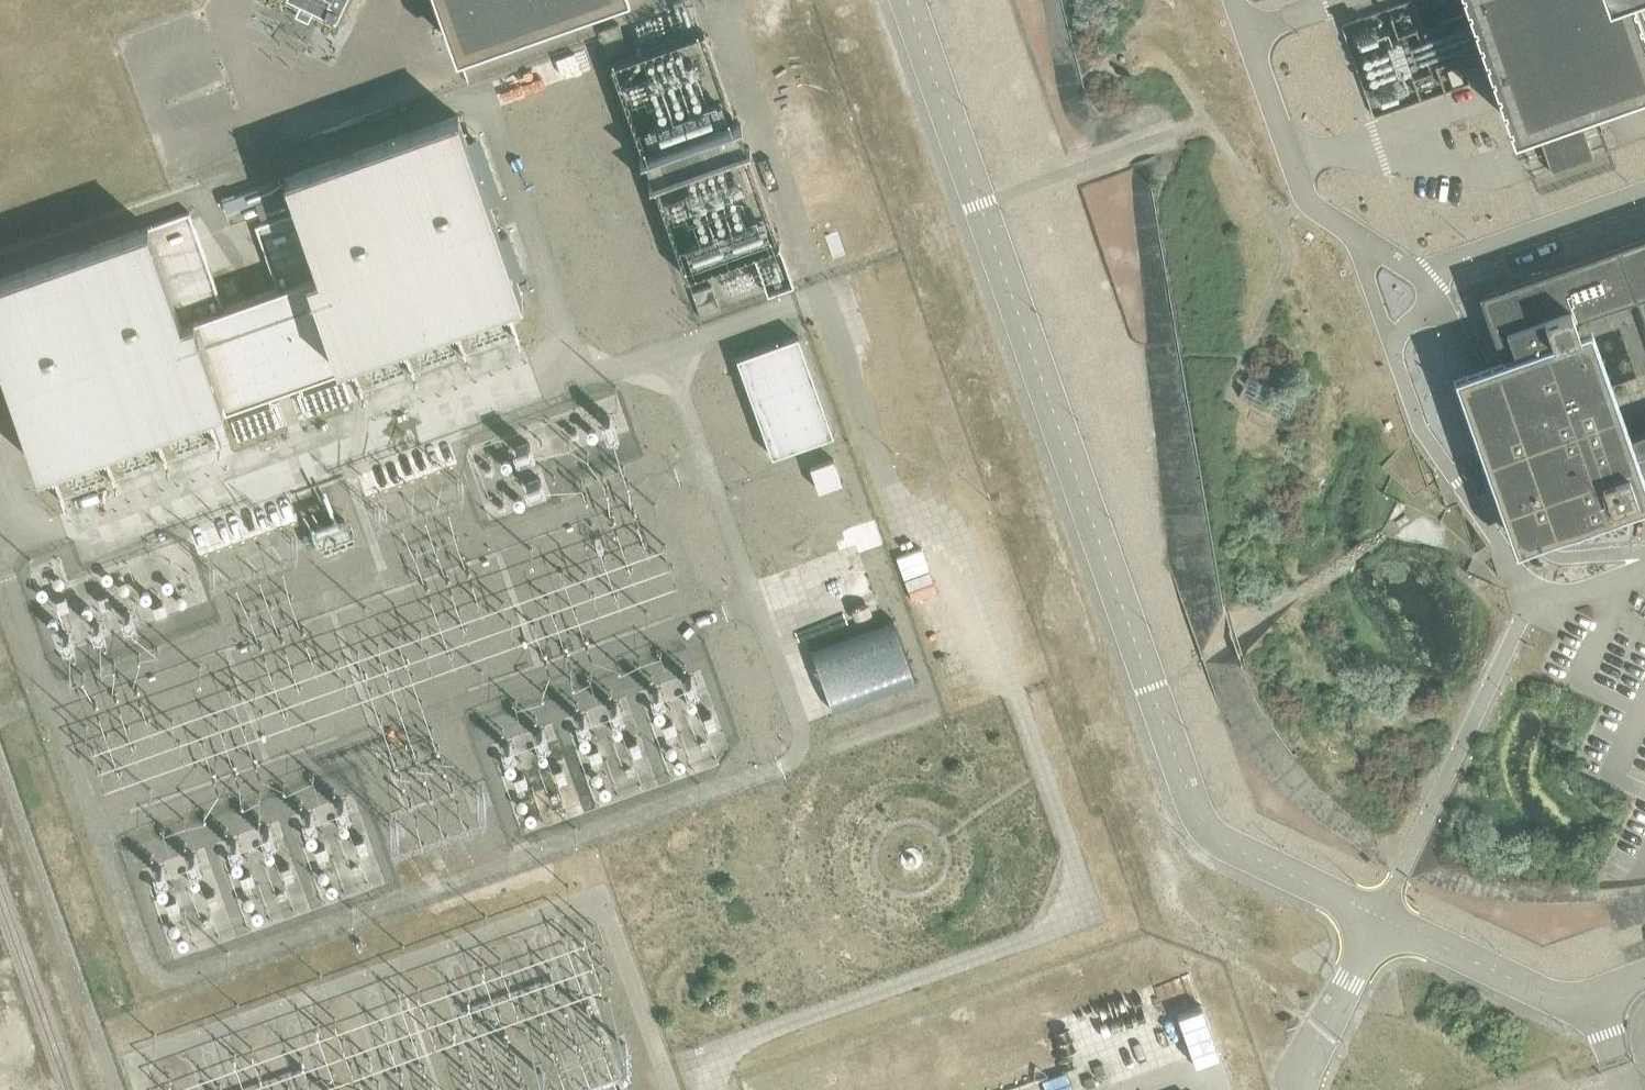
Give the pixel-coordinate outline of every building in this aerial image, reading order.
[(341,0),(280,0),(298,8),(293,18),(307,25),(311,15),(330,24),(341,0)] [(458,48),(594,0),(441,0),(458,48)] [(1507,120),(1644,71),(1644,22),(1637,0),(1464,0),(1507,120)] [(0,282),(0,362),(39,471),(42,479),(53,475),(64,504),(220,448),(210,419),(233,410),(280,394),(346,370),(354,368),(364,396),(520,341),(511,314),(532,306),(528,295),(463,117),(288,179),(300,213),(257,228),(279,290),(250,301),(224,310),(190,214),(155,227),(0,282)] [(1579,120),(1548,131),(1538,134),(1552,173),(1593,158),(1579,120)] [(766,218),(740,150),(751,146),(742,123),(656,122),(638,128),(644,145),(644,164),(650,182),(661,182),(682,238),(682,243),(690,264),(721,252),(724,252),(747,244),(774,244),(774,234),(766,214),(766,218)] [(257,185),(220,198),(224,211),(262,198),(257,185)] [(1477,293),(1500,356),(1474,365),(1452,373),(1513,550),(1539,540),(1644,502),(1644,233),(1477,293)] [(721,287),(778,277),(776,264),(748,269),(748,268),(728,271),(729,273),(719,275),(721,287)] [(833,433),(798,334),(736,356),(771,455),(833,433)] [(1286,421),(1298,397),(1250,374),(1238,398),(1286,421)] [(841,477),(834,455),(812,462),(820,485),(841,477)] [(897,618),(811,643),(831,708),(916,683),(897,618)]
